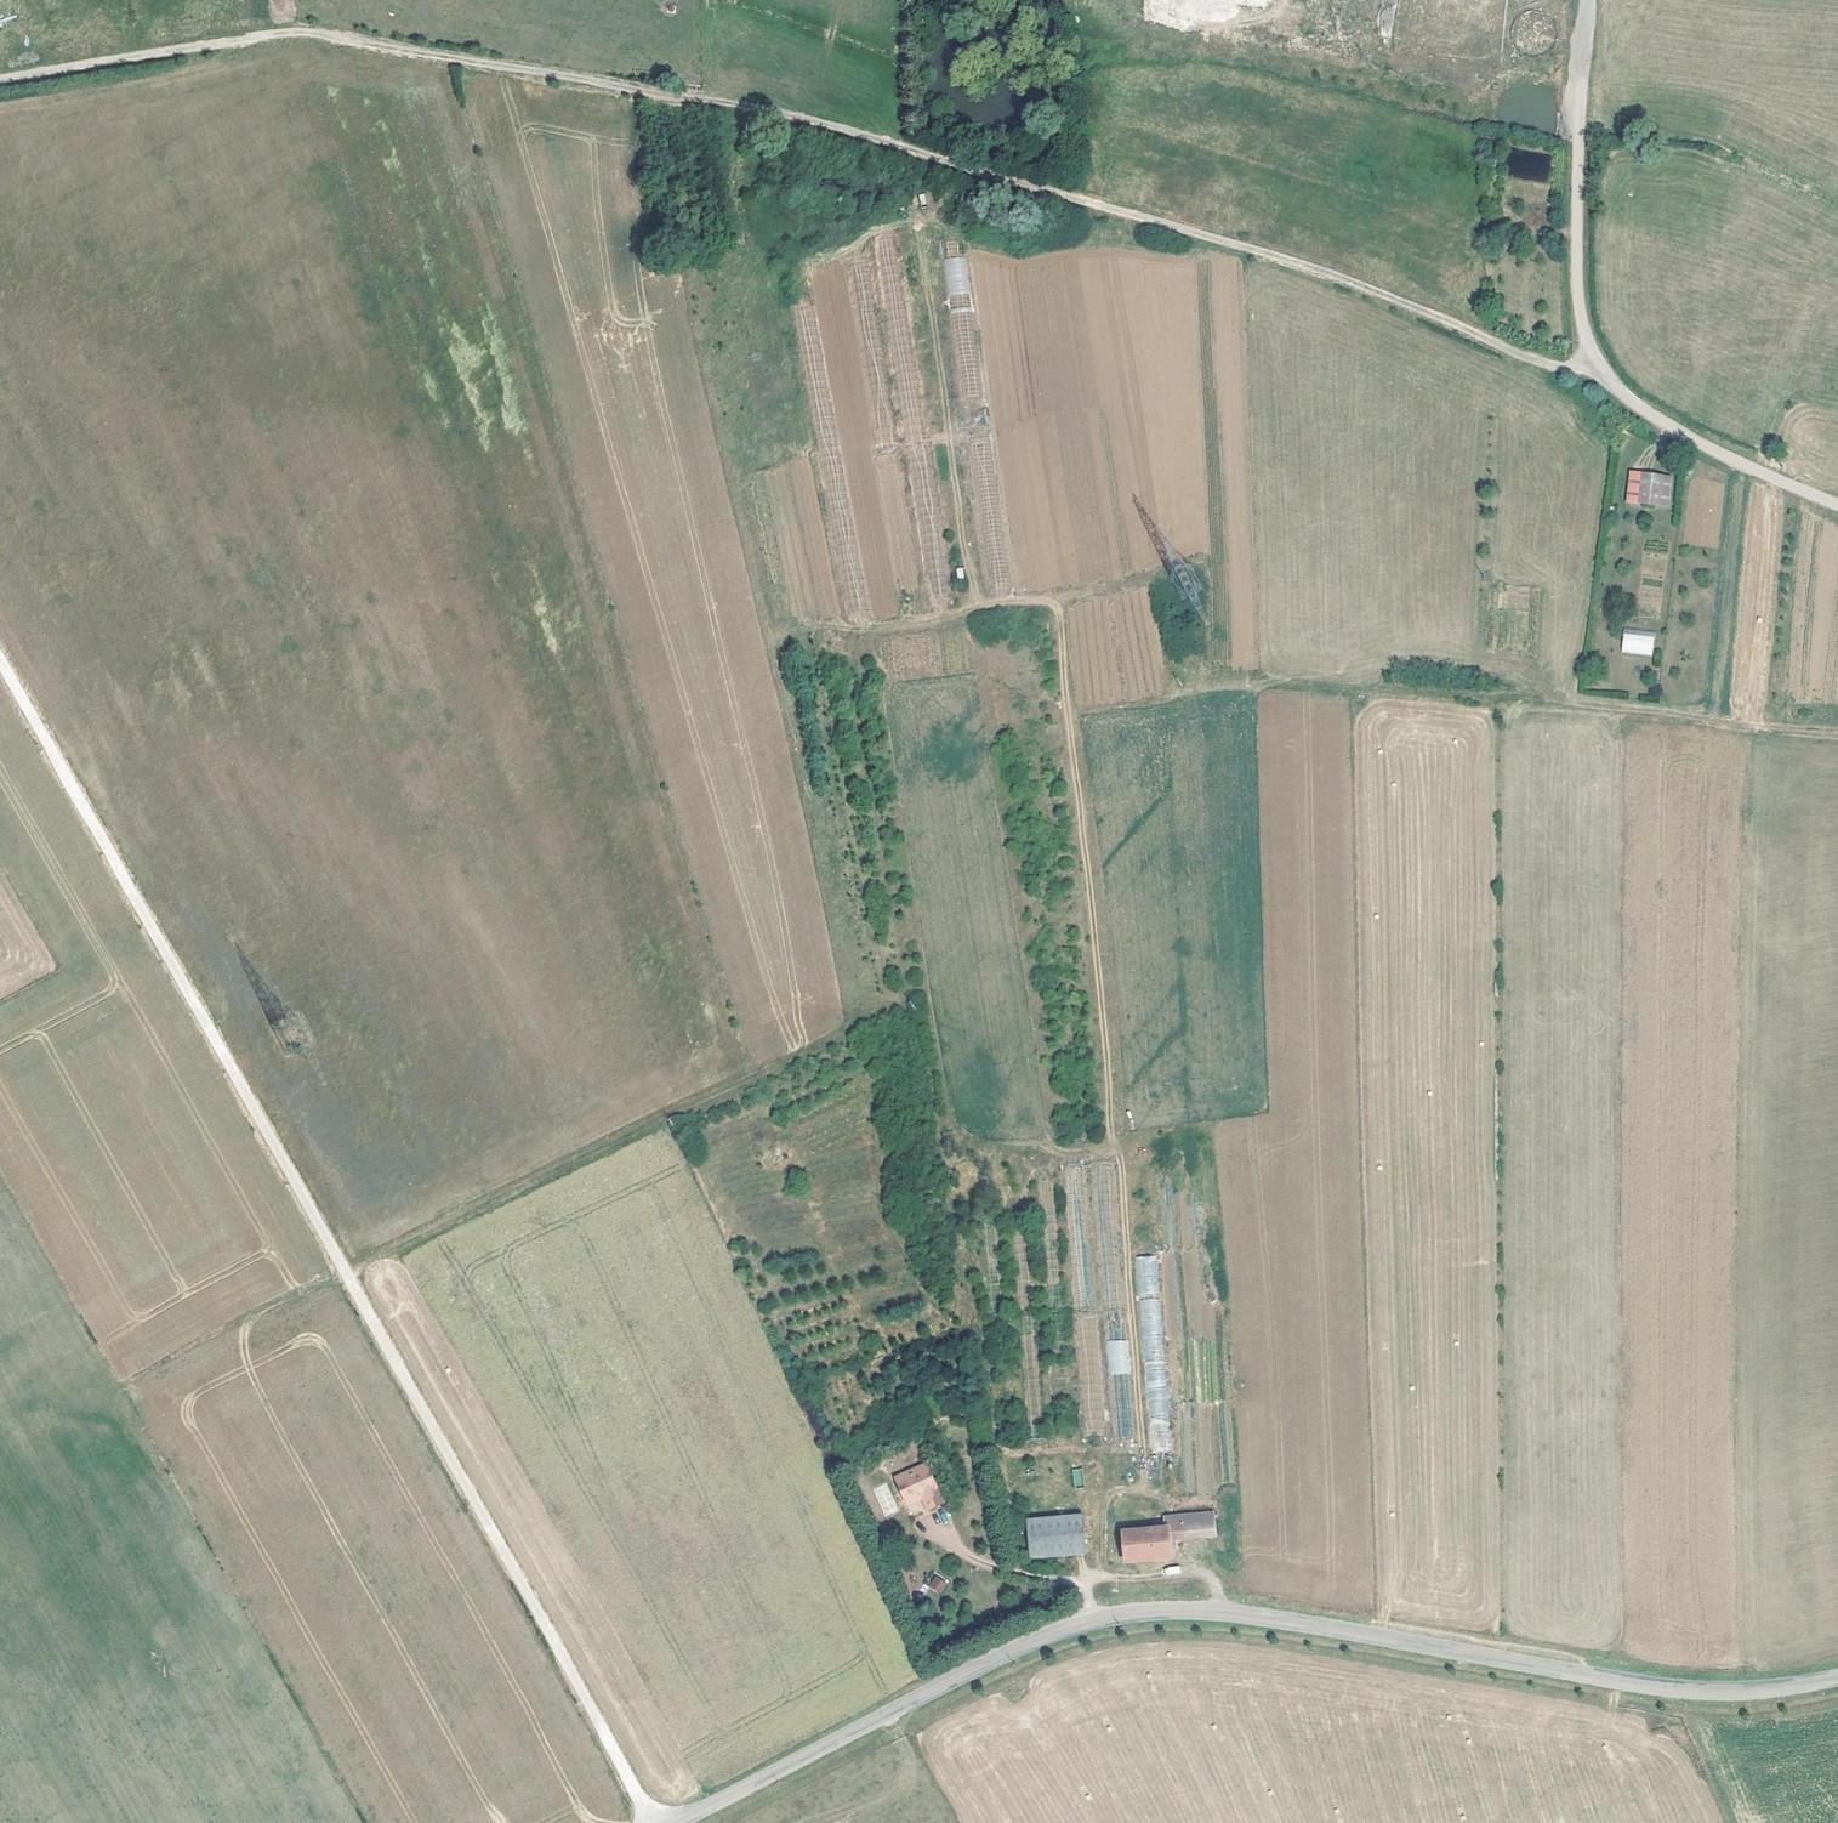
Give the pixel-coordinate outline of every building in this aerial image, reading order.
[(967,256),(945,258),(948,311),(971,310),(967,256)] [(1673,477),(1629,472),(1625,504),(1669,509),(1673,477)] [(1625,628),(1622,652),(1653,655),(1656,631),(1625,628)] [(1170,1449),(1158,1255),(1136,1257),(1140,1325),(1141,1325),(1149,1451),(1170,1449)] [(883,1467),(895,1492),(911,1484),(919,1500),(934,1492),(914,1451),(883,1467)] [(1074,1486),(1084,1485),(1081,1468),(1071,1469),(1074,1486)] [(1076,1501),(1021,1507),(1025,1547),(1080,1541),(1076,1501)] [(1164,1535),(1169,1535),(1169,1527),(1209,1524),(1208,1501),(1160,1504),(1160,1515),(1150,1515),(1150,1510),(1145,1511),(1146,1515),(1118,1517),(1120,1549),(1164,1546),(1164,1535)] [(936,1575),(928,1586),(940,1594),(948,1583),(936,1575)]
